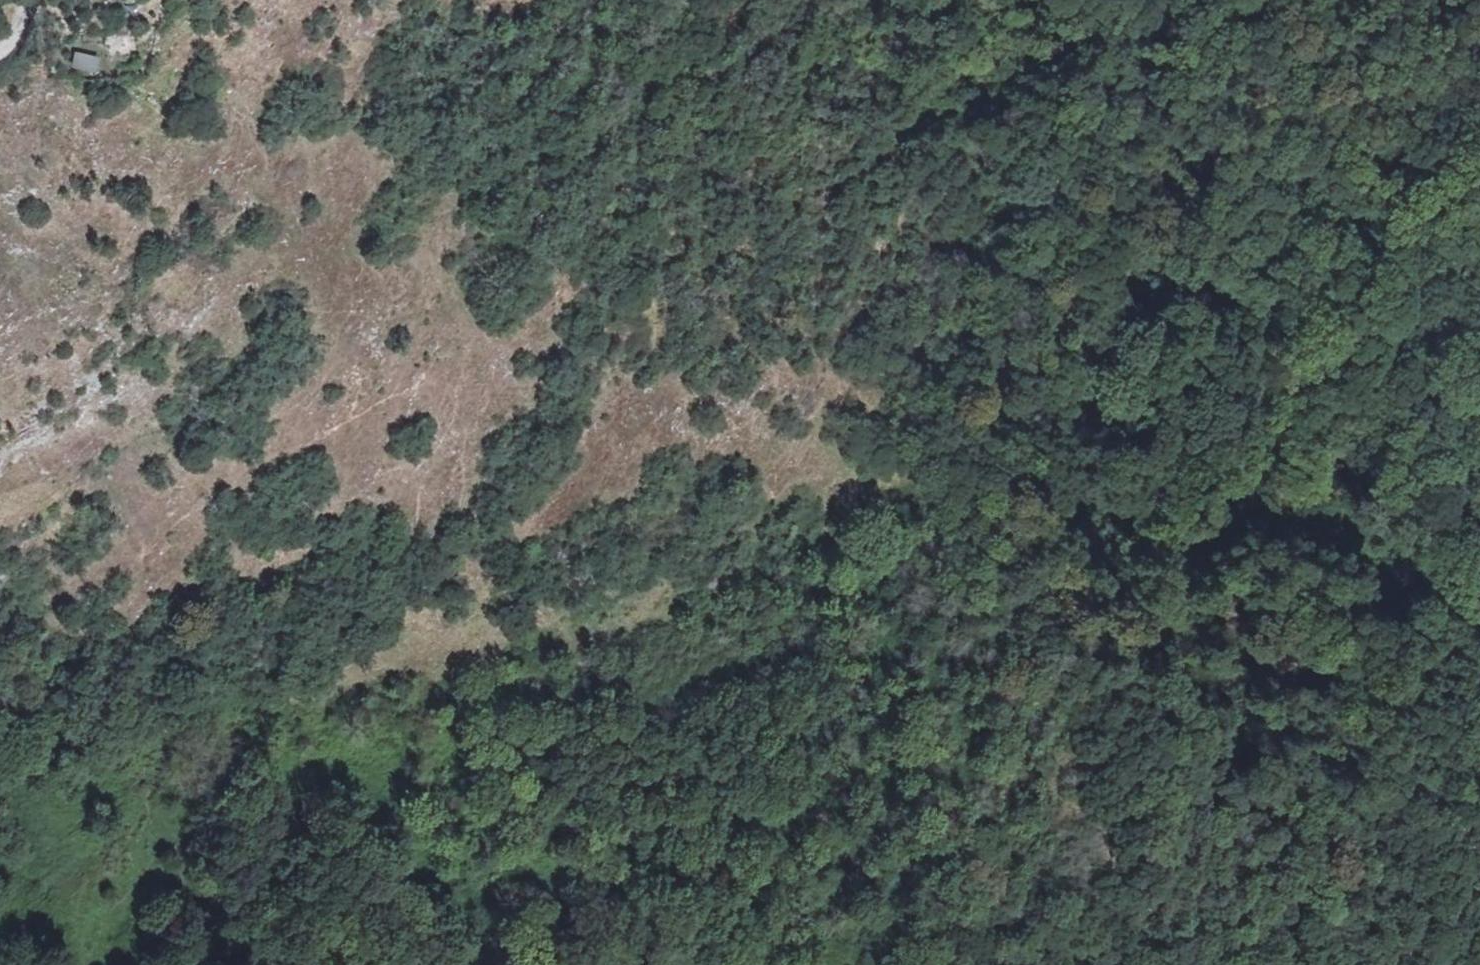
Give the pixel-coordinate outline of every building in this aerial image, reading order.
[(96,72),(100,56),(74,51),(71,67),(96,72)]
